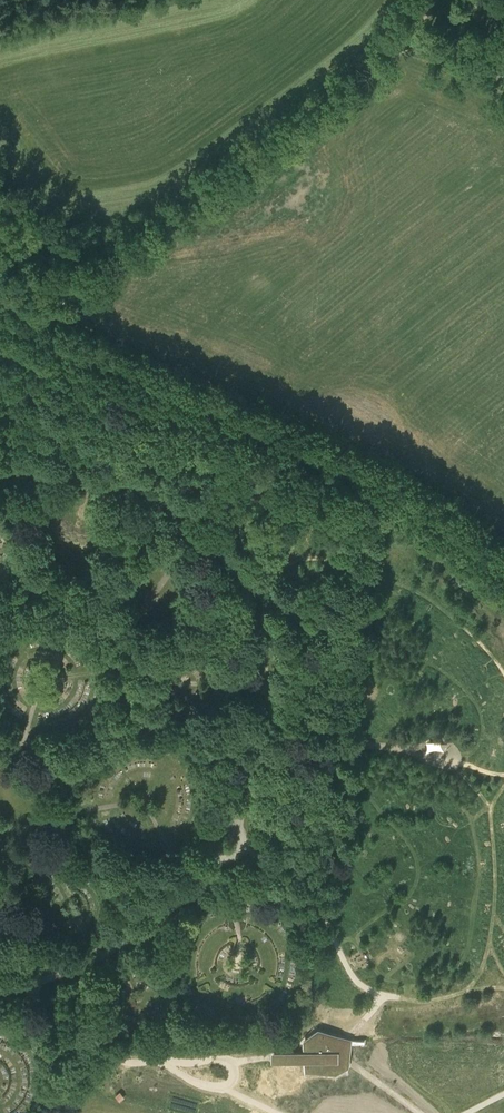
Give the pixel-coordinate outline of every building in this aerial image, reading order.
[(299,1052),(301,1053),(302,1070),(338,1068),(340,1048),(332,1043),(332,1040),(335,1040),(332,1039),(328,1038),(326,1037),(323,1037),(321,1036),(318,1035),(317,1034),(316,1034),(315,1034),(314,1034),(314,1033),(313,1033),(312,1034),(311,1034),(310,1034),(309,1034),(309,1035),(308,1035),(307,1036),(306,1036),(305,1037),(304,1037),(304,1038),(303,1038),(302,1039),(301,1040),(300,1041),(299,1042),(298,1043),(299,1044),(299,1043),(300,1042),(300,1043),(303,1045),(303,1046),(302,1046),(302,1047),(301,1048),(300,1049),(300,1050),(299,1051),(299,1052)]
